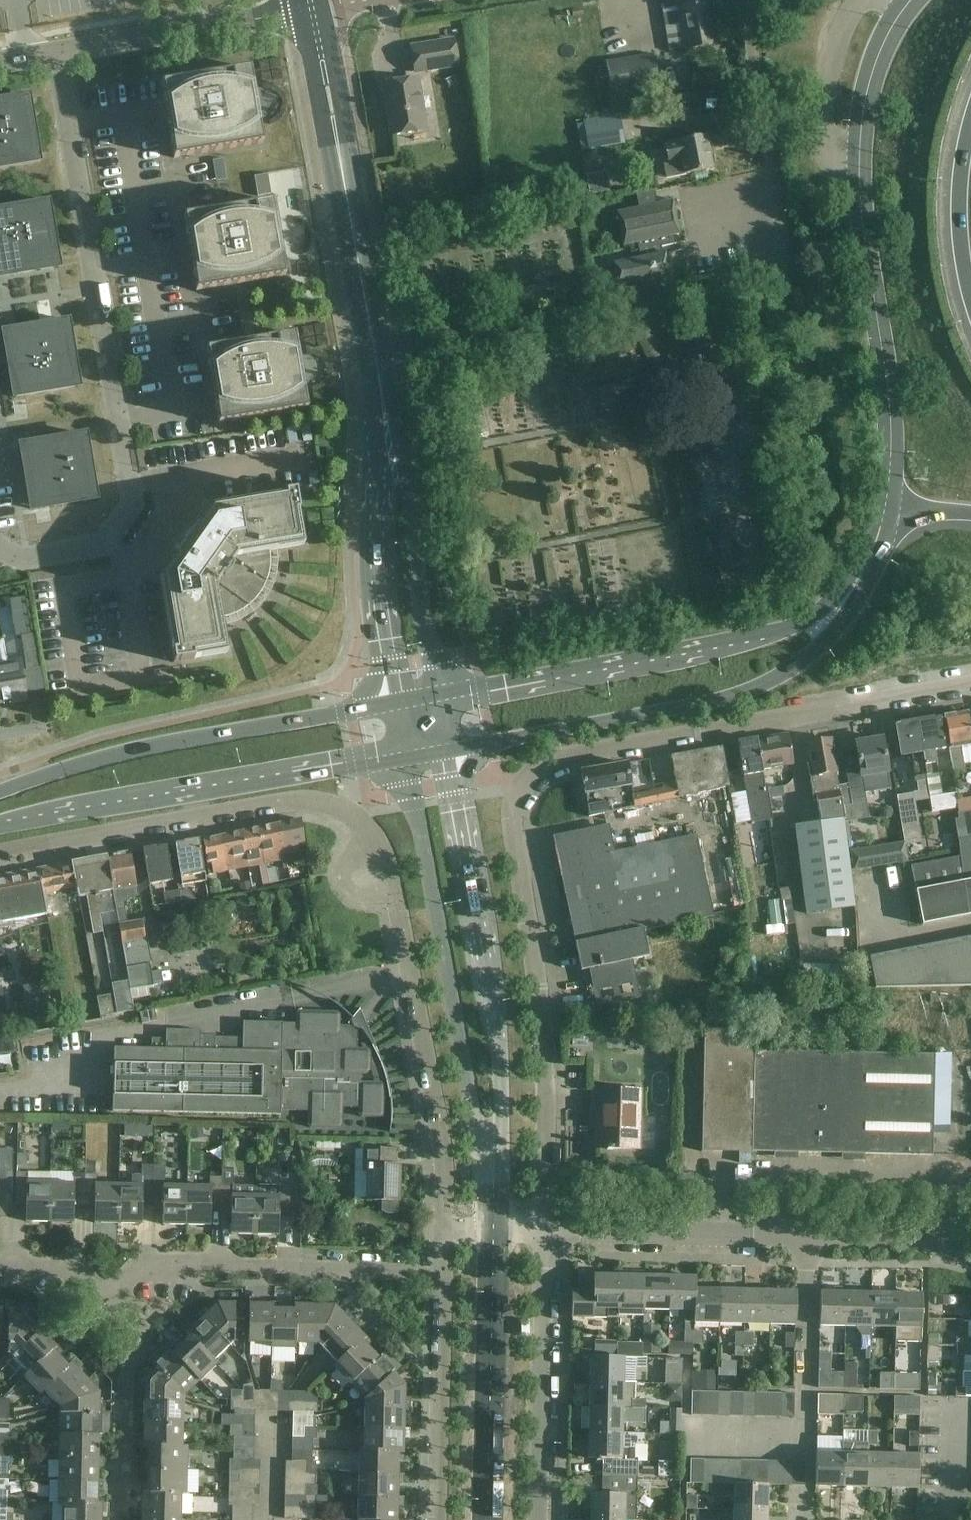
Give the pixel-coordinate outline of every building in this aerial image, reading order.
[(685,49),(717,44),(710,0),(692,0),(677,2),(685,49)] [(411,48),(415,72),(457,65),(453,41),(411,48)] [(605,62),(610,95),(658,87),(653,55),(605,62)] [(254,89),(250,69),(161,84),(165,103),(168,103),(170,113),(168,114),(170,128),(173,128),(174,138),(171,139),(174,159),(263,144),(260,124),(256,124),(254,114),(257,114),(254,99),(252,100),(250,89),(254,89)] [(384,85),(392,135),(426,129),(418,80),(384,85)] [(41,160),(41,159),(38,159),(28,99),(31,98),(30,97),(0,102),(0,167),(41,160)] [(584,125),(588,150),(625,143),(621,119),(584,125)] [(664,165),(667,178),(713,169),(706,135),(665,144),(669,164),(664,165)] [(599,165),(578,164),(577,182),(598,183),(599,165)] [(641,258),(663,254),(661,247),(676,244),(674,236),(679,235),(672,201),(656,205),(655,191),(635,192),(639,208),(617,213),(624,246),(638,243),(641,258)] [(57,267),(57,269),(59,268),(48,201),(46,201),(46,204),(0,211),(0,276),(57,267)] [(193,272),(196,292),(285,277),(282,257),(278,257),(272,222),(276,221),(273,202),(184,217),(187,236),(190,236),(196,271),(193,272)] [(665,253),(663,254),(641,258),(613,264),(618,286),(669,275),(665,253)] [(66,321),(66,322),(6,332),(6,331),(4,331),(15,398),(17,398),(17,396),(77,386),(77,388),(79,388),(68,320),(66,321)] [(215,405),(218,424),(308,410),(304,390),(300,390),(294,355),(298,354),(295,335),(206,349),(209,369),(213,369),(219,404),(215,405)] [(30,508),(30,509),(98,498),(97,497),(95,497),(85,437),(87,437),(87,435),(20,446),(20,448),(22,447),(32,508),(30,508)] [(457,446),(459,456),(475,453),(473,442),(457,446)] [(172,652),(174,663),(194,659),(194,658),(227,653),(222,625),(222,624),(222,620),(229,618),(236,615),(243,612),(250,607),(255,602),(260,596),(264,589),(267,582),(270,575),(271,567),(271,559),(270,551),(275,551),(275,550),(303,545),(298,513),(299,512),(296,492),(285,494),(285,495),(211,507),(196,528),(196,527),(175,557),(176,557),(161,578),(173,652),(172,652)] [(36,635),(21,637),(27,670),(41,667),(36,635)] [(9,699),(10,701),(27,698),(21,666),(7,669),(3,645),(0,646),(0,700),(9,699)] [(960,747),(970,746),(970,734),(968,713),(944,717),(953,772),(963,771),(960,747)] [(927,780),(929,796),(942,795),(938,774),(934,752),(945,750),(940,718),(917,721),(927,780)] [(915,782),(927,780),(917,721),(895,725),(900,757),(911,756),(915,782)] [(788,735),(756,740),(762,771),(793,765),(788,735)] [(869,819),(866,798),(862,776),(875,774),(877,784),(889,782),(887,772),(888,772),(882,739),(855,744),(859,768),(846,770),(848,784),(852,805),(842,807),(844,823),(869,819)] [(773,820),(769,798),(767,790),(770,789),(769,784),(765,785),(763,776),(762,771),(756,740),(739,743),(742,763),(744,776),(752,824),(773,820)] [(807,760),(813,796),(840,792),(842,807),(852,805),(848,784),(839,786),(834,759),(831,740),(807,744),(810,760),(807,760)] [(581,771),(583,782),(589,817),(596,816),(678,795),(729,786),(722,747),(671,756),(676,788),(632,796),(627,763),(581,771)] [(771,774),(763,776),(765,785),(769,784),(770,789),(774,788),(771,774)] [(770,789),(767,790),(769,798),(784,796),(783,787),(774,788),(770,789)] [(842,807),(840,792),(813,796),(814,801),(817,801),(820,823),(795,826),(806,913),(854,907),(844,823),(842,807)] [(897,796),(904,846),(922,843),(914,793),(897,796)] [(958,840),(970,838),(970,811),(958,813),(959,819),(955,820),(958,840)] [(301,820),(280,824),(287,861),(296,859),(297,861),(307,860),(301,820)] [(650,833),(649,822),(620,825),(621,836),(650,833)] [(280,824),(260,829),(267,865),(287,861),(280,824)] [(608,827),(599,829),(588,832),(592,851),(580,853),(579,849),(558,853),(574,926),(585,924),(586,931),(583,932),(596,989),(634,980),(630,960),(645,957),(639,929),(711,915),(695,837),(613,854),(608,827)] [(242,832),(248,868),(260,866),(264,885),(271,884),(269,872),(267,865),(260,829),(242,832)] [(228,872),(248,868),(242,832),(223,836),(228,872)] [(209,875),(228,872),(223,836),(203,840),(209,875)] [(958,840),(960,857),(911,866),(922,925),(970,916),(970,838),(958,840)] [(175,844),(176,846),(182,885),(205,881),(199,841),(175,844)] [(167,846),(143,851),(149,885),(173,881),(167,846)] [(879,847),(851,852),(854,870),(882,865),(879,847)] [(134,872),(130,853),(107,857),(117,912),(127,969),(126,969),(128,981),(131,1000),(132,1000),(155,996),(151,966),(152,965),(147,937),(146,937),(143,921),(128,923),(125,910),(125,906),(126,904),(128,901),(130,900),(132,898),(139,897),(137,886),(134,872)] [(107,857),(107,856),(91,859),(99,912),(100,915),(117,912),(107,857)] [(99,912),(91,859),(72,863),(76,888),(78,897),(85,896),(92,934),(103,932),(100,915),(99,912)] [(76,888),(72,863),(39,869),(43,894),(76,888)] [(39,869),(0,876),(0,930),(15,927),(14,921),(47,916),(43,894),(39,869)] [(269,872),(271,884),(279,882),(277,872),(276,870),(269,872)] [(210,885),(212,895),(219,893),(218,884),(210,885)] [(761,918),(780,915),(776,889),(757,893),(761,918)] [(196,900),(188,890),(179,892),(181,903),(196,900)] [(181,903),(179,892),(164,894),(165,905),(181,903)] [(205,934),(207,944),(228,941),(226,930),(205,934)] [(868,957),(875,988),(970,986),(970,937),(868,957)] [(128,981),(112,984),(114,994),(113,994),(117,1014),(134,1011),(132,1000),(131,1000),(128,981)] [(117,1014),(113,994),(97,997),(100,1017),(117,1014)] [(140,1013),(142,1022),(142,1024),(157,1021),(155,1010),(140,1013)] [(201,1031),(166,1030),(165,1039),(152,1038),(151,1049),(114,1048),(113,1112),(280,1115),(281,1110),(308,1110),(307,1126),(310,1128),(340,1129),(343,1125),(343,1107),(359,1107),(359,1114),(362,1117),(381,1118),(384,1115),(384,1086),(382,1083),(360,1082),(360,1074),(367,1074),(370,1071),(371,1051),(368,1048),(351,1048),(351,1046),(352,1045),(350,1043),(357,1035),(348,1028),(341,1036),(341,1035),(340,1034),(340,1015),(338,1012),(299,1011),(296,1014),(296,1023),(243,1022),(243,1038),(242,1051),(215,1050),(215,1037),(215,1036),(201,1035),(201,1031)] [(751,1152),(754,1051),(754,1031),(704,1030),(701,1152),(751,1153),(751,1152)] [(18,1053),(16,1037),(0,1039),(0,1055),(18,1053)] [(847,1154),(853,1160),(859,1154),(932,1156),(934,1055),(754,1051),(751,1152),(847,1154)] [(593,1089),(592,1119),(599,1119),(598,1127),(597,1127),(597,1148),(607,1148),(607,1150),(613,1150),(613,1149),(639,1149),(641,1090),(593,1089)] [(4,1149),(3,1167),(13,1167),(13,1149),(4,1149)] [(395,1150),(375,1150),(362,1150),(362,1171),(366,1171),(367,1200),(382,1200),(382,1210),(386,1213),(390,1213),(393,1213),(396,1212),(400,1210),(400,1200),(400,1164),(395,1164),(395,1150)] [(142,1199),(153,1200),(154,1166),(142,1165),(142,1185),(119,1184),(118,1223),(142,1224),(142,1199)] [(163,1224),(186,1225),(187,1185),(165,1185),(165,1166),(154,1166),(153,1200),(163,1200),(163,1224)] [(231,1234),(254,1234),(255,1187),(233,1186),(234,1171),(222,1171),(221,1177),(221,1201),(221,1209),(232,1209),(231,1234)] [(26,1221),(50,1222),(51,1173),(16,1172),(16,1196),(27,1197),(26,1221)] [(74,1198),(84,1198),(85,1174),(73,1173),(72,1183),(51,1183),(50,1222),(73,1223),(74,1198)] [(94,1223),(118,1223),(119,1184),(97,1184),(97,1174),(85,1174),(84,1198),(95,1198),(94,1223)] [(211,1201),(221,1201),(221,1177),(210,1177),(209,1186),(187,1185),(186,1225),(210,1225),(211,1201)] [(255,1187),(254,1234),(278,1235),(279,1210),(290,1211),(290,1186),(278,1186),(278,1187),(255,1187)] [(0,1206),(0,1218),(11,1218),(11,1194),(0,1194),(0,1206)] [(631,1276),(619,1276),(619,1309),(619,1315),(644,1316),(644,1310),(644,1276),(645,1272),(631,1272),(631,1276)] [(619,1276),(594,1275),(593,1291),(572,1290),(572,1318),(573,1318),(573,1317),(608,1318),(608,1309),(619,1309),(619,1276)] [(670,1277),(644,1276),(644,1310),(669,1310),(670,1277)] [(696,1277),(670,1277),(669,1310),(679,1310),(685,1323),(684,1346),(693,1346),(694,1331),(694,1323),(695,1289),(696,1277)] [(720,1290),(695,1289),(694,1323),(719,1323),(720,1290)] [(745,1290),(720,1290),(719,1323),(744,1324),(745,1290)] [(770,1291),(745,1290),(744,1324),(769,1324),(770,1291)] [(796,1292),(770,1291),(769,1324),(796,1325),(796,1292)] [(846,1293),(820,1292),(819,1326),(845,1326),(846,1293)] [(871,1293),(846,1293),(845,1326),(854,1326),(861,1336),(861,1350),(870,1350),(870,1327),(871,1293)] [(896,1294),(871,1293),(870,1327),(895,1327),(896,1294)] [(922,1295),(896,1294),(895,1327),(895,1342),(921,1342),(922,1295)] [(957,1305),(970,1305),(970,1296),(957,1295),(957,1305)] [(255,1298),(249,1297),(249,1342),(271,1343),(271,1348),(272,1348),(273,1303),(272,1303),(272,1304),(255,1303),(255,1298)] [(295,1298),(294,1309),(296,1309),(295,1348),(296,1348),(296,1343),(317,1344),(318,1305),(300,1305),(300,1299),(295,1298)] [(198,1314),(202,1318),(203,1317),(229,1345),(232,1341),(235,1341),(235,1331),(245,1331),(245,1304),(218,1303),(206,1314),(202,1310),(198,1314)] [(278,1303),(273,1303),(272,1348),(295,1348),(296,1309),(294,1309),(277,1309),(278,1303)] [(335,1306),(318,1305),(317,1344),(322,1348),(354,1317),(351,1313),(346,1317),(335,1306)] [(8,1352),(12,1357),(45,1326),(42,1323),(37,1327),(26,1315),(9,1315),(8,1352)] [(203,1317),(202,1318),(190,1330),(185,1325),(181,1329),(189,1337),(190,1336),(216,1364),(217,1363),(213,1359),(229,1345),(203,1317)] [(357,1320),(354,1317),(322,1348),(336,1363),(333,1366),(334,1368),(366,1336),(365,1335),(364,1336),(353,1324),(357,1320)] [(23,1376),(24,1377),(56,1347),(56,1346),(44,1334),(48,1329),(45,1326),(12,1357),(27,1373),(23,1376)] [(703,1331),(694,1331),(693,1346),(703,1346),(703,1331)] [(735,1333),(735,1357),(744,1357),(744,1347),(744,1333),(735,1333)] [(754,1333),(744,1333),(744,1347),(753,1347),(754,1333)] [(795,1334),(786,1334),(785,1348),(795,1348),(795,1334)] [(190,1336),(189,1337),(177,1349),(172,1345),(168,1349),(169,1350),(170,1349),(199,1379),(216,1364),(190,1336)] [(370,1340),(366,1336),(334,1368),(350,1384),(378,1357),(377,1356),(365,1344),(370,1340)] [(957,1347),(970,1347),(970,1338),(957,1338),(957,1347)] [(24,1377),(40,1394),(68,1366),(56,1354),(61,1350),(57,1345),(56,1346),(56,1347),(24,1377)] [(618,1345),(617,1357),(624,1357),(624,1358),(633,1358),(634,1345),(618,1345)] [(957,1347),(957,1356),(970,1356),(970,1352),(970,1347),(957,1347)] [(170,1349),(169,1350),(157,1361),(152,1357),(148,1361),(156,1369),(157,1368),(183,1396),(184,1395),(180,1391),(195,1377),(198,1380),(199,1379),(170,1349)] [(385,1349),(377,1356),(378,1357),(350,1384),(351,1385),(354,1382),(368,1396),(365,1400),(366,1401),(394,1374),(397,1371),(384,1357),(389,1353),(385,1349)] [(668,1376),(670,1352),(653,1351),(651,1375),(668,1376)] [(617,1357),(590,1356),(590,1382),(623,1383),(636,1383),(636,1370),(646,1370),(646,1358),(633,1358),(624,1358),(624,1357),(617,1357)] [(44,1391),(59,1407),(87,1379),(75,1366),(80,1362),(76,1358),(68,1366),(40,1394),(41,1395),(44,1391)] [(683,1359),(670,1359),(669,1384),(682,1384),(683,1359)] [(157,1368),(156,1369),(145,1379),(144,1396),(138,1396),(138,1401),(144,1401),(182,1401),(182,1397),(183,1396),(157,1368)] [(963,1371),(962,1388),(956,1388),(955,1397),(970,1398),(970,1372),(963,1371)] [(844,1373),(819,1372),(818,1388),(843,1389),(844,1373)] [(880,1390),(894,1390),(895,1374),(880,1373),(880,1390)] [(394,1374),(366,1401),(366,1407),(410,1407),(410,1402),(404,1402),(405,1385),(394,1374)] [(920,1374),(895,1374),(894,1390),(920,1390),(920,1374)] [(59,1407),(59,1412),(105,1413),(105,1412),(105,1409),(99,1408),(99,1392),(87,1379),(59,1407)] [(270,1381),(270,1391),(283,1392),(283,1381),(270,1381)] [(623,1383),(590,1382),(589,1408),(623,1408),(623,1383)] [(243,1387),(243,1391),(243,1401),(255,1401),(255,1391),(253,1384),(243,1387)] [(231,1390),(231,1400),(243,1401),(243,1391),(231,1390)] [(705,1391),(692,1391),(691,1415),(704,1415),(705,1391)] [(717,1392),(705,1391),(704,1415),(717,1416),(717,1392)] [(306,1392),(294,1392),(293,1402),(306,1402),(306,1392)] [(318,1392),(306,1392),(306,1402),(318,1402),(318,1392)] [(730,1392),(717,1392),(717,1416),(730,1416),(730,1392)] [(743,1392),(730,1392),(730,1416),(742,1416),(743,1392)] [(756,1393),(743,1392),(742,1416),(755,1417),(756,1393)] [(768,1393),(756,1393),(755,1417),(768,1417),(768,1393)] [(781,1393),(768,1393),(768,1417),(780,1417),(781,1393)] [(794,1394),(781,1393),(780,1417),(793,1418),(794,1394)] [(843,1395),(818,1395),(818,1415),(843,1415),(843,1412),(843,1395)] [(843,1395),(843,1412),(863,1412),(863,1395),(843,1395)] [(10,1410),(10,1399),(0,1398),(0,1409),(10,1410)] [(628,1399),(628,1408),(643,1409),(644,1400),(628,1399)] [(243,1401),(231,1400),(231,1410),(235,1410),(243,1411),(243,1401)] [(144,1401),(144,1419),(137,1418),(137,1424),(144,1424),(144,1423),(181,1424),(182,1401),(144,1401)] [(255,1401),(243,1401),(243,1411),(255,1411),(255,1401)] [(306,1402),(293,1402),(293,1412),(305,1412),(306,1402)] [(318,1402),(306,1402),(305,1412),(317,1412),(318,1402)] [(410,1407),(366,1407),(365,1429),(404,1430),(404,1429),(404,1411),(410,1412),(410,1407)] [(623,1408),(589,1408),(589,1433),(622,1434),(622,1424),(643,1425),(643,1409),(628,1408),(623,1408)] [(10,1419),(10,1410),(0,1409),(0,1419),(10,1419)] [(243,1411),(235,1410),(235,1415),(222,1415),(221,1426),(230,1426),(230,1425),(242,1425),(254,1426),(255,1411),(243,1411)] [(667,1410),(666,1435),(677,1435),(678,1410),(667,1410)] [(59,1434),(59,1435),(105,1436),(105,1435),(103,1435),(104,1418),(110,1418),(110,1412),(105,1412),(105,1413),(59,1412),(59,1413),(64,1413),(63,1434),(59,1434)] [(144,1423),(144,1424),(143,1442),(137,1442),(137,1447),(148,1448),(148,1447),(187,1448),(187,1446),(181,1446),(181,1424),(144,1423)] [(230,1425),(230,1426),(230,1437),(242,1437),(242,1425),(230,1425)] [(254,1426),(242,1425),(242,1437),(254,1438),(254,1426)] [(305,1427),(293,1427),(293,1438),(305,1439),(305,1427)] [(317,1427),(305,1427),(305,1439),(317,1439),(317,1427)] [(410,1429),(404,1429),(404,1430),(365,1429),(365,1449),(359,1449),(359,1451),(403,1452),(403,1451),(404,1434),(410,1434),(410,1429)] [(868,1431),(868,1443),(867,1446),(877,1446),(877,1431),(868,1431)] [(919,1432),(909,1432),(909,1446),(918,1446),(919,1432)] [(19,1457),(19,1454),(13,1454),(14,1449),(9,1445),(9,1434),(0,1433),(0,1457),(19,1457)] [(622,1434),(589,1433),(588,1458),(596,1459),(596,1461),(602,1461),(602,1476),(637,1477),(638,1459),(635,1459),(636,1445),(622,1444),(622,1434)] [(59,1435),(59,1458),(98,1459),(98,1457),(99,1441),(105,1440),(105,1436),(59,1435)] [(842,1443),(817,1442),(817,1453),(816,1453),(815,1486),(842,1487),(842,1443)] [(868,1443),(842,1443),(842,1487),(866,1487),(867,1454),(867,1446),(868,1443)] [(148,1447),(148,1448),(148,1464),(141,1464),(141,1470),(147,1470),(148,1470),(186,1470),(187,1448),(148,1447)] [(403,1452),(359,1451),(359,1475),(398,1476),(398,1474),(398,1458),(404,1458),(405,1451),(403,1451),(403,1452)] [(892,1454),(867,1454),(866,1487),(892,1488),(892,1454)] [(918,1455),(892,1454),(892,1488),(918,1489),(918,1455)] [(8,1480),(8,1468),(13,1464),(13,1460),(19,1460),(19,1457),(0,1457),(0,1480),(8,1480)] [(59,1458),(58,1481),(98,1482),(98,1480),(98,1463),(104,1463),(104,1458),(98,1457),(98,1459),(59,1458)] [(690,1483),(703,1484),(703,1460),(690,1459),(690,1483)] [(230,1460),(230,1472),(240,1472),(240,1460),(230,1460)] [(716,1460),(703,1460),(703,1484),(705,1484),(715,1484),(716,1460)] [(729,1460),(716,1460),(715,1484),(726,1484),(728,1484),(729,1460)] [(741,1460),(729,1460),(728,1484),(734,1484),(741,1484),(741,1460)] [(754,1461),(741,1460),(741,1484),(754,1485),(754,1461)] [(285,1461),(285,1473),(305,1473),(306,1462),(285,1461)] [(767,1461),(754,1461),(754,1485),(766,1485),(767,1461)] [(780,1461),(767,1461),(766,1485),(768,1485),(779,1485),(780,1461)] [(793,1461),(780,1461),(779,1485),(792,1486),(793,1461)] [(805,1462),(793,1461),(792,1486),(805,1486),(805,1462)] [(316,1462),(306,1462),(305,1473),(306,1473),(316,1473),(316,1462)] [(148,1470),(147,1470),(147,1487),(141,1487),(141,1493),(142,1493),(142,1492),(186,1493),(186,1470),(148,1470)] [(305,1473),(285,1473),(285,1484),(306,1484),(306,1473),(305,1473)] [(316,1473),(306,1473),(306,1484),(306,1485),(316,1485),(316,1473)] [(404,1474),(398,1474),(398,1476),(359,1475),(359,1497),(397,1498),(397,1497),(398,1480),(404,1480),(404,1474)] [(602,1476),(602,1494),(591,1494),(591,1519),(610,1519),(636,1519),(637,1477),(602,1476)] [(58,1481),(58,1504),(97,1504),(97,1503),(97,1486),(104,1486),(104,1480),(98,1480),(98,1482),(58,1481)] [(239,1483),(229,1483),(229,1494),(239,1494),(239,1483)] [(726,1484),(715,1484),(705,1484),(705,1493),(726,1494),(726,1484)] [(768,1485),(766,1485),(754,1485),(741,1484),(734,1484),(734,1510),(767,1511),(768,1485)] [(142,1492),(142,1493),(142,1510),(136,1510),(135,1516),(142,1516),(142,1515),(180,1516),(180,1493),(186,1493),(142,1492)] [(239,1494),(229,1494),(229,1506),(239,1506),(239,1494)] [(315,1496),(305,1496),(304,1507),(304,1519),(314,1519),(315,1496)] [(327,1496),(315,1496),(314,1519),(327,1519),(327,1496)] [(397,1497),(397,1498),(359,1497),(358,1519),(397,1519),(397,1503),(403,1503),(403,1497),(397,1497)] [(97,1503),(97,1504),(58,1504),(52,1504),(51,1519),(101,1519),(102,1509),(108,1510),(108,1503),(97,1503)] [(304,1507),(285,1507),(284,1519),(304,1519),(304,1507)] [(734,1510),(733,1519),(767,1519),(767,1511),(734,1510)]
